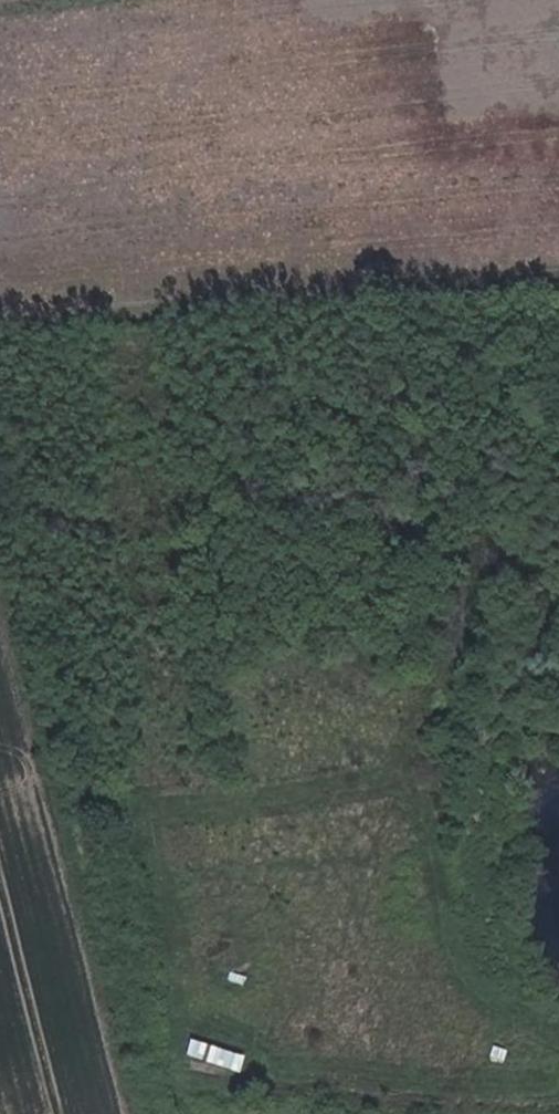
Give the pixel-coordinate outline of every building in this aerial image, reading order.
[(198,1035),(193,1050),(248,1066),(252,1051),(198,1035)]
